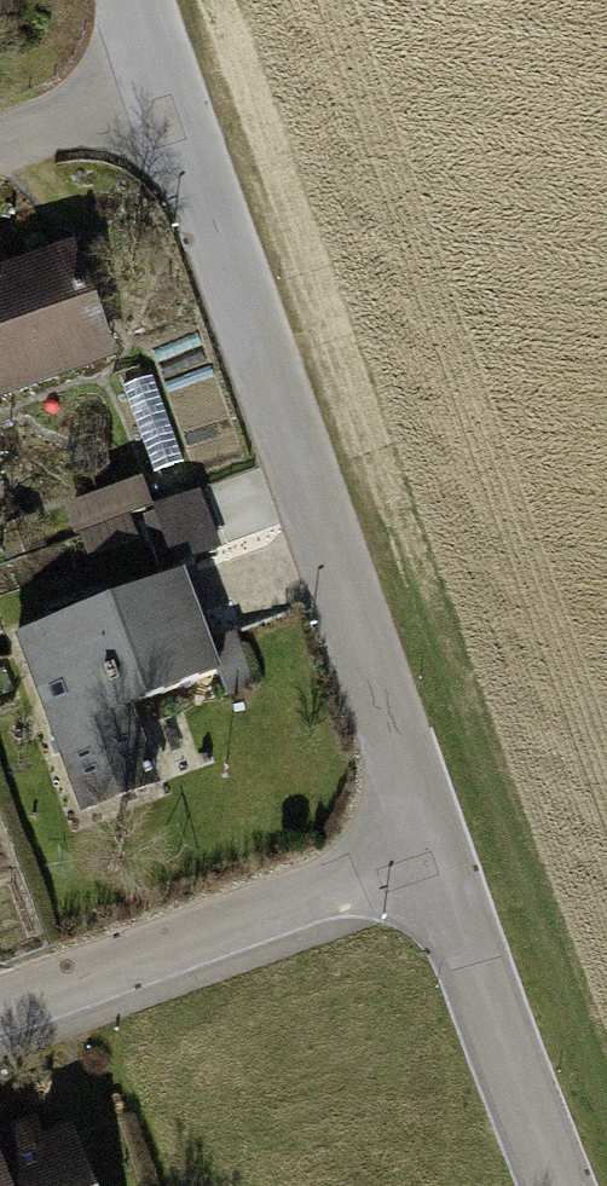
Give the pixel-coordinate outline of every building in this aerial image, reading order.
[(0,264),(0,398),(110,363),(70,241),(0,264)] [(118,384),(150,475),(181,464),(149,373),(118,384)] [(137,477),(62,506),(81,555),(135,535),(126,513),(147,505),(137,477)] [(144,513),(164,568),(219,547),(198,492),(144,513)] [(7,639),(72,812),(157,780),(133,715),(220,683),(179,575),(7,639)] [(0,1126),(0,1185),(90,1185),(68,1129),(35,1141),(26,1117),(0,1126)]
